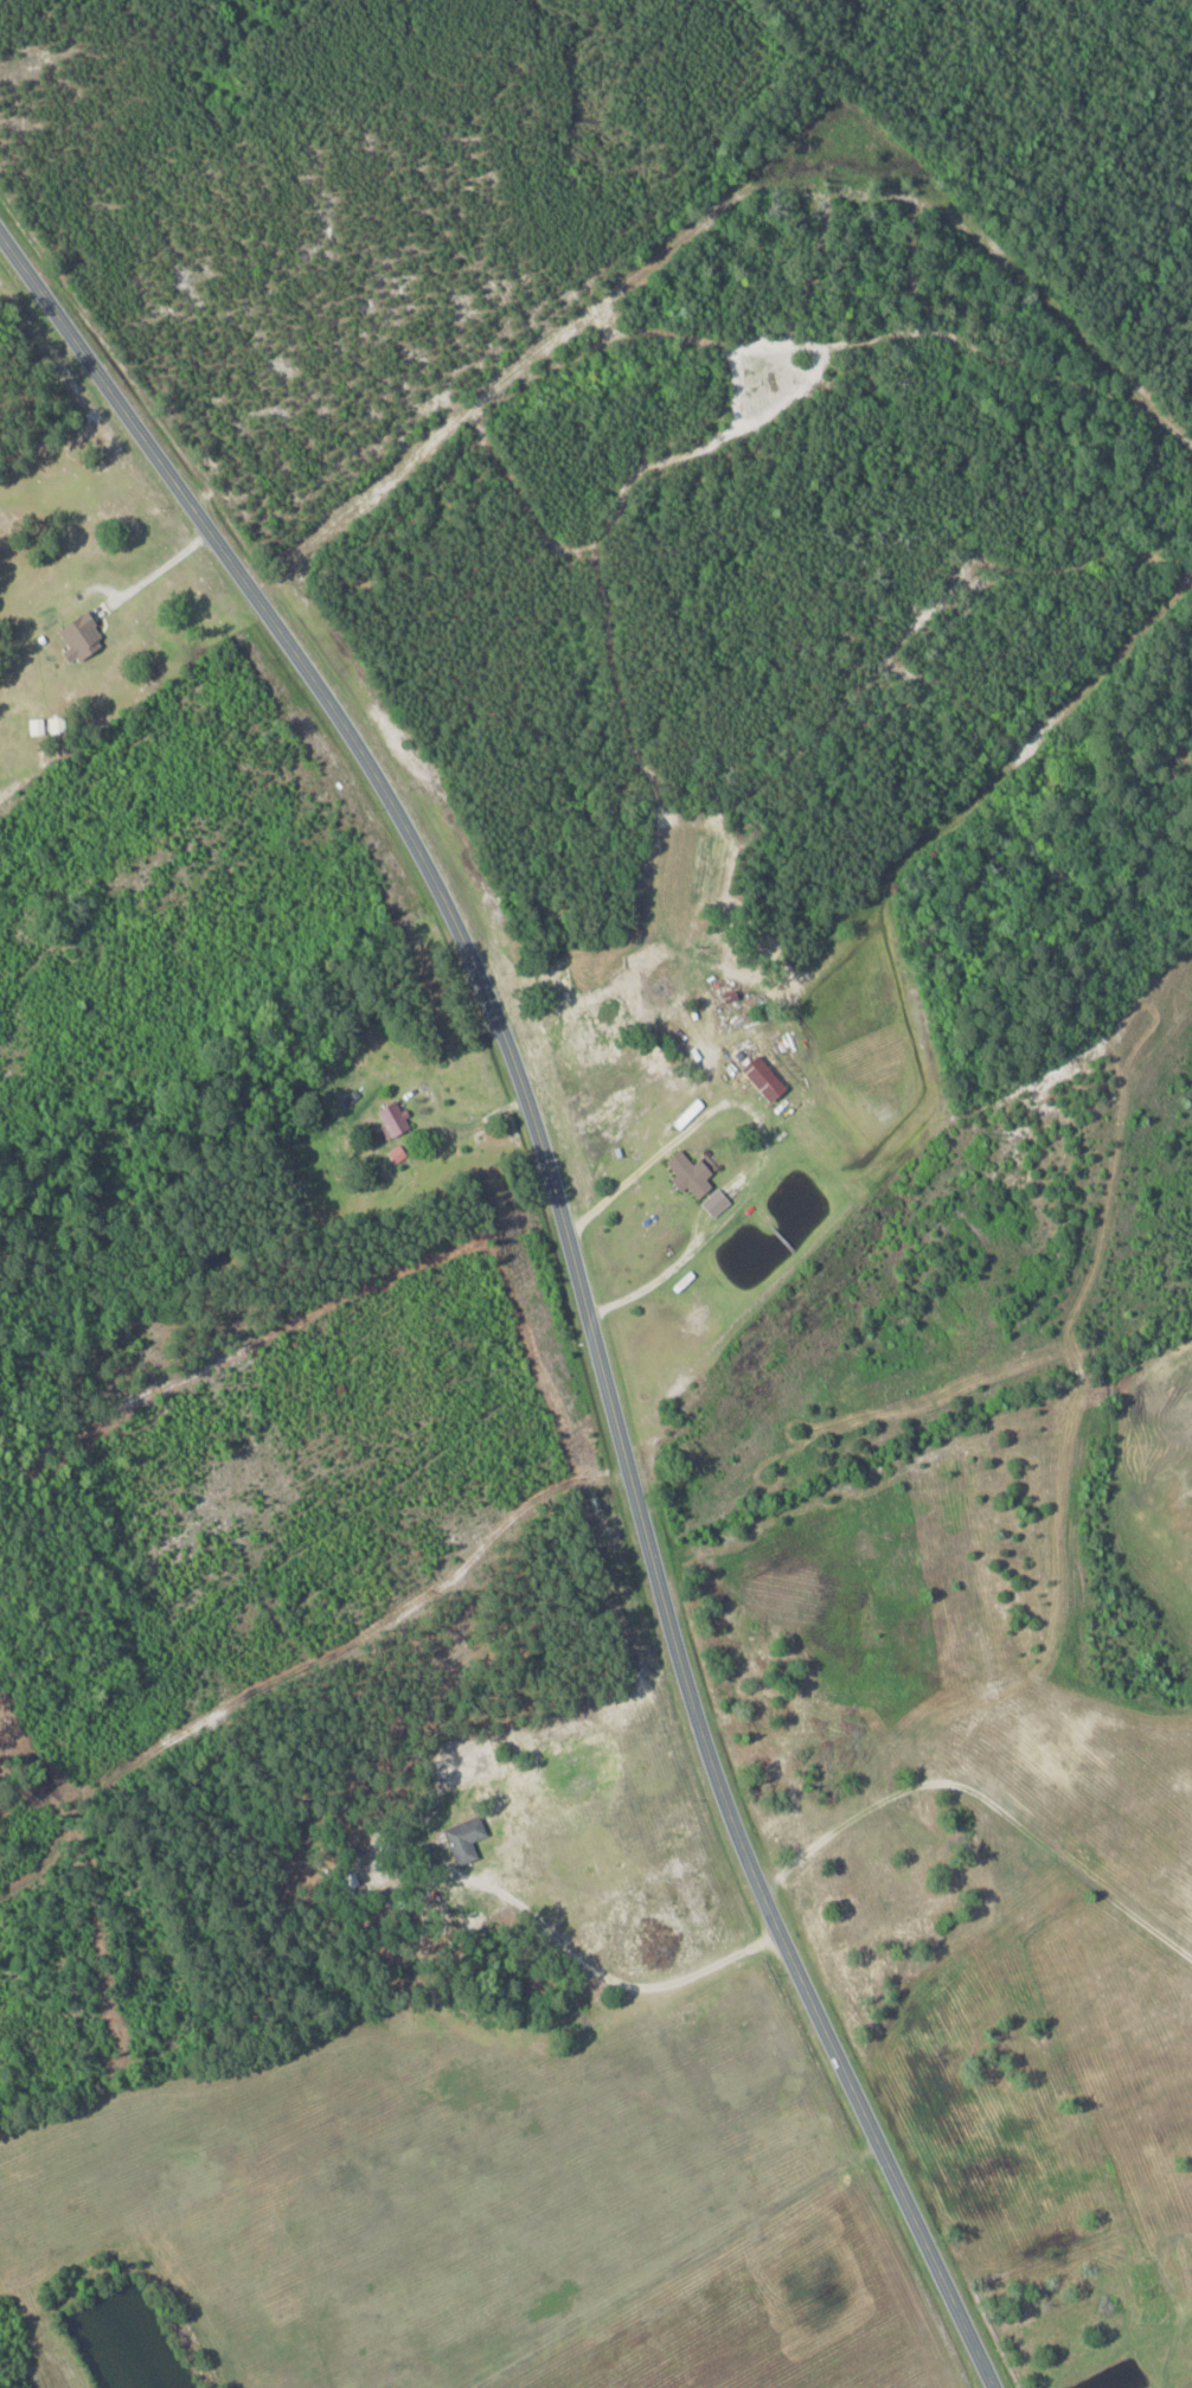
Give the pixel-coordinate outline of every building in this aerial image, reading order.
[(105,645),(88,612),(57,628),(74,661),(105,645)] [(787,1088),(758,1054),(741,1069),(770,1103),(787,1088)] [(375,1112),(390,1139),(410,1127),(395,1100),(375,1112)] [(704,1156),(693,1165),(680,1149),(665,1162),(677,1175),(672,1179),(682,1192),(688,1187),(699,1199),(713,1187),(706,1179),(716,1170),(704,1156)] [(477,1858),(471,1841),(486,1835),(479,1816),(444,1828),(458,1865),(477,1858)]
